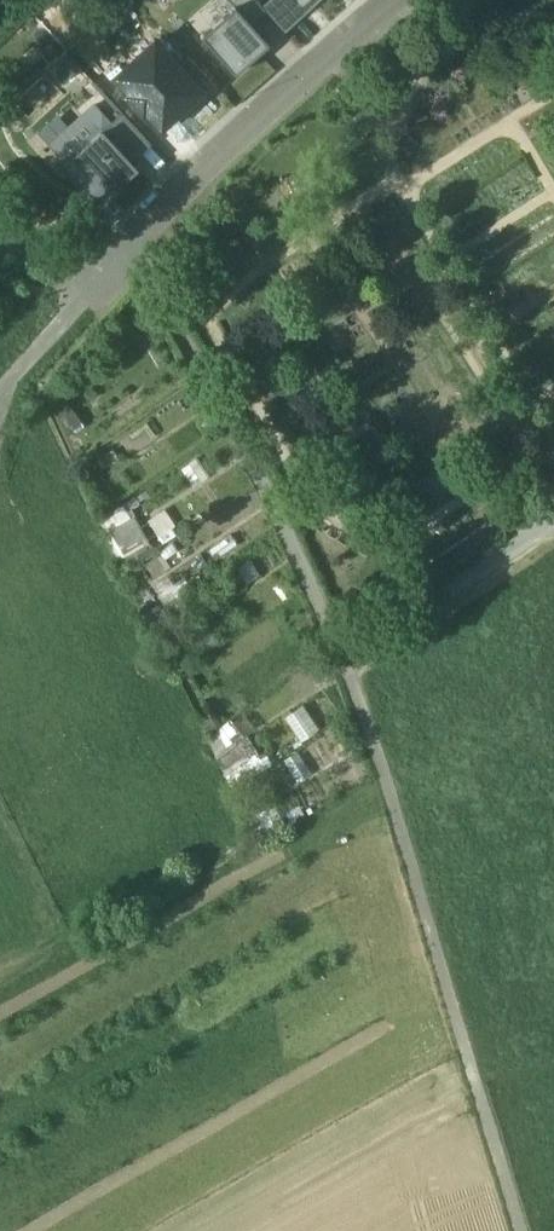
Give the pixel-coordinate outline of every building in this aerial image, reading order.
[(265,9),(257,0),(230,0),(250,22),(265,9)] [(285,30),(305,11),(296,0),(267,0),(262,5),(285,30)] [(268,43),(234,4),(200,34),(234,72),(235,72),(268,43)] [(154,40),(115,76),(158,123),(197,88),(177,65),(154,40)] [(189,55),(177,65),(197,88),(209,77),(189,55)] [(50,143),(65,161),(101,129),(111,120),(96,102),(50,143)] [(122,110),(101,129),(129,160),(150,141),(122,110)] [(65,161),(101,200),(136,169),(129,160),(101,129),(65,161)] [(69,400),(86,420),(95,412),(79,393),(69,400)] [(67,399),(60,404),(75,427),(82,422),(67,399)] [(127,503),(104,512),(119,548),(142,538),(127,503)] [(161,599),(209,564),(198,548),(150,584),(161,599)] [(303,701),(284,712),(299,738),(318,727),(303,701)] [(297,778),(310,772),(299,749),(286,755),(297,778)]
